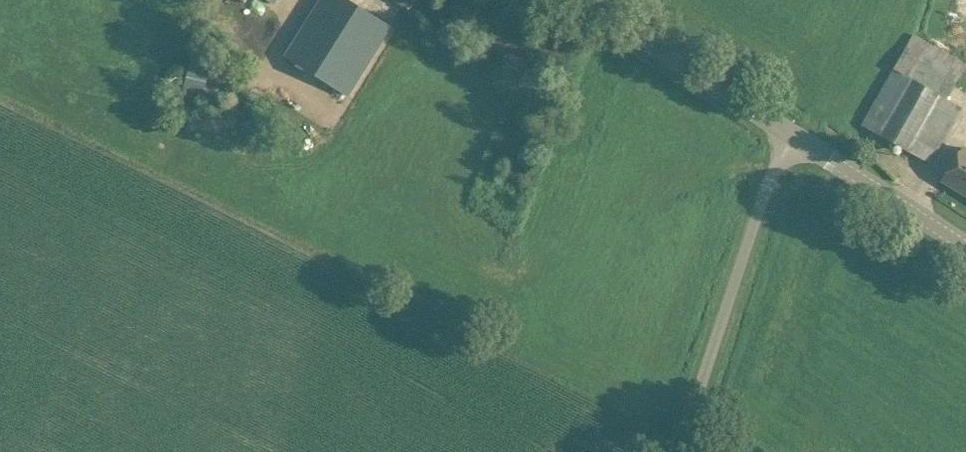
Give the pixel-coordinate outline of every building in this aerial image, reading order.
[(286,55),(350,94),(391,27),(347,0),(320,0),(286,55)] [(393,2),(409,11),(416,0),(395,0),(393,2)] [(948,99),(965,67),(965,63),(915,34),(895,69),(863,125),(930,164),(962,107),(948,99)] [(198,80),(237,80),(237,68),(198,67),(198,80)] [(963,149),(943,180),(965,195),(965,151),(963,149)]
